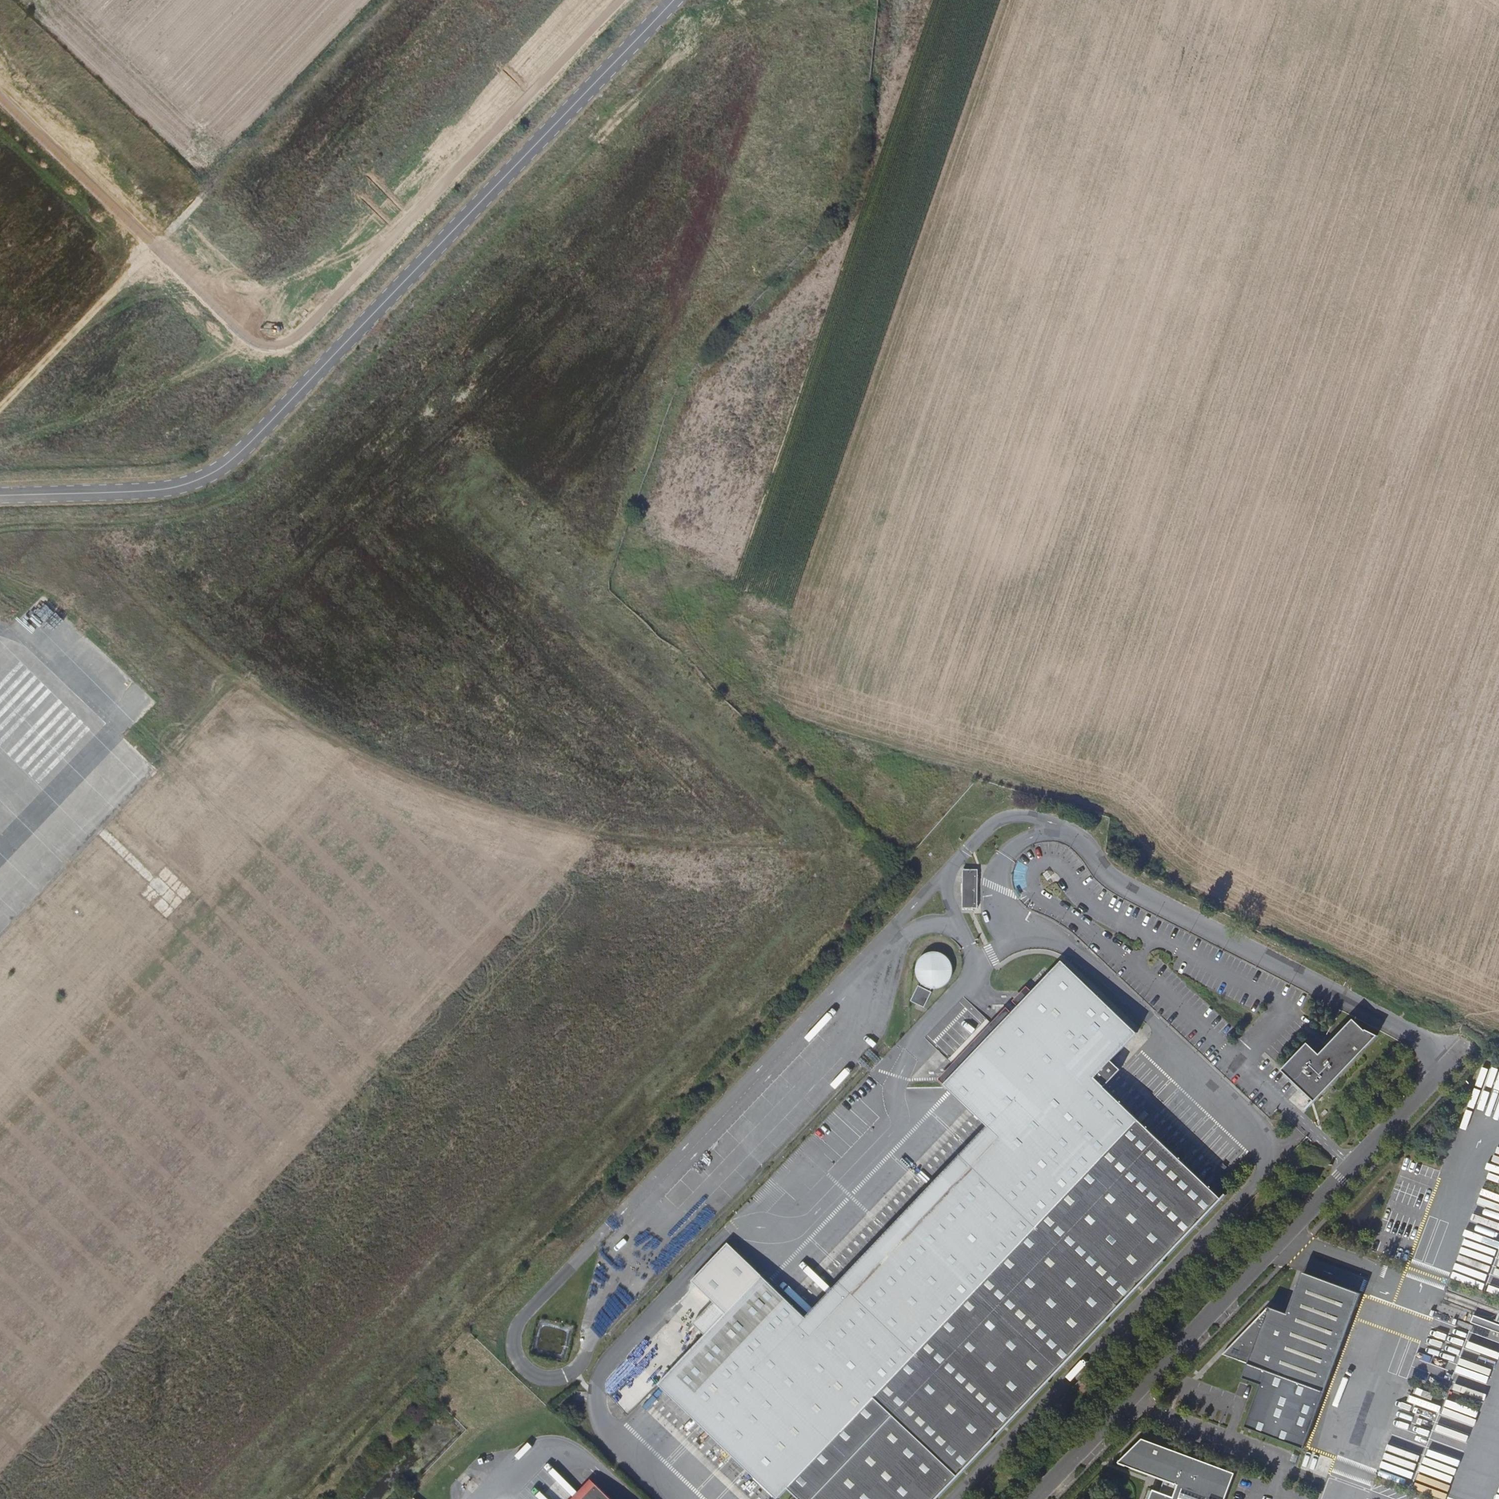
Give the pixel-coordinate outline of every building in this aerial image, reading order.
[(962,908),(977,908),(977,869),(962,869),(962,908)] [(191,906),(195,910),(200,905),(195,901),(191,906)] [(948,983),(951,977),(953,971),(952,965),(949,959),(944,955),(938,952),(932,952),(926,953),(921,957),(917,962),(915,967),(915,973),(917,979),(921,984),(920,986),(918,986),(910,1001),(924,1007),(932,992),(930,992),(931,989),(937,989),(943,987),(948,983)] [(1221,1201),(1102,1088),(1118,1072),(1108,1063),(1134,1035),(1058,963),(1028,994),(1016,1007),(1003,1020),(941,1086),(985,1129),(804,1319),(760,1276),(724,1242),(688,1280),(712,1303),(692,1324),(704,1335),(657,1384),(775,1496),(785,1485),(794,1494),(789,1498),(938,1498),(1221,1201)] [(1306,1042),(1280,1070),(1313,1101),(1376,1036),(1364,1029),(1363,1030),(1352,1019),(1318,1054),(1306,1042)] [(1269,1306),(1223,1354),(1325,1392),(1361,1293),(1309,1273),(1297,1285),(1287,1313),(1269,1306)] [(1142,1438),(1118,1462),(1165,1480),(1160,1492),(1153,1490),(1150,1498),(1225,1498),(1235,1473),(1142,1438)] [(583,1498),(606,1498),(594,1488),(583,1498)]
